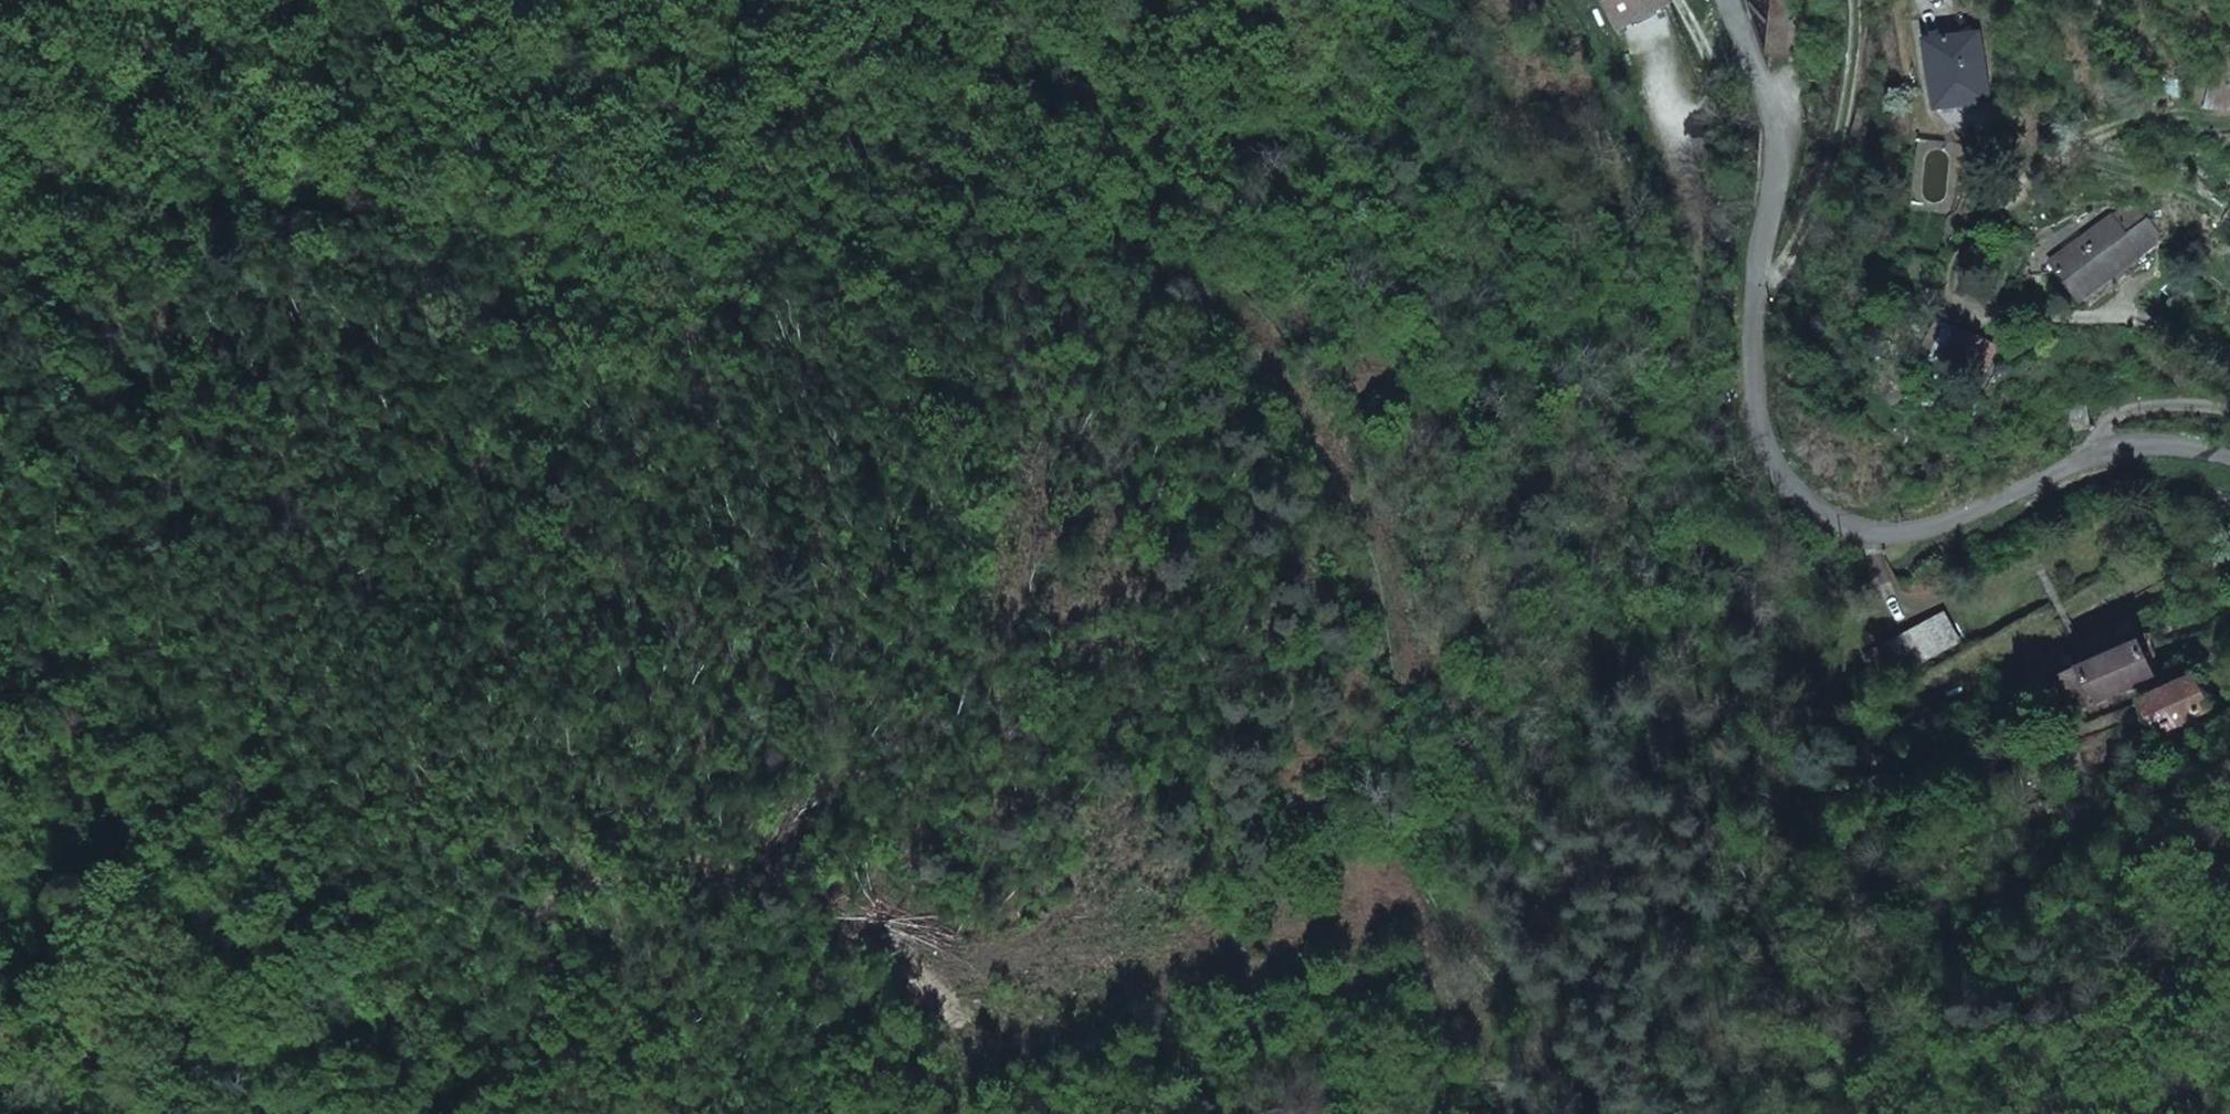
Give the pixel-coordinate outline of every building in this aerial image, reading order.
[(1804,53),(1808,20),(1803,19),(1804,0),(1794,0),(1789,39),(1804,53)] [(1994,91),(1990,74),(1981,25),(1928,35),(1942,102),(1994,91)] [(2163,230),(2139,200),(2121,199),(2051,255),(2080,293),(2163,230)] [(1939,614),(1859,650),(1875,684),(1954,648),(1939,614)] [(2150,668),(2133,617),(2091,630),(2097,651),(2059,663),(2069,696),(2150,668)] [(2204,707),(2193,674),(2140,690),(2149,723),(2204,707)]
